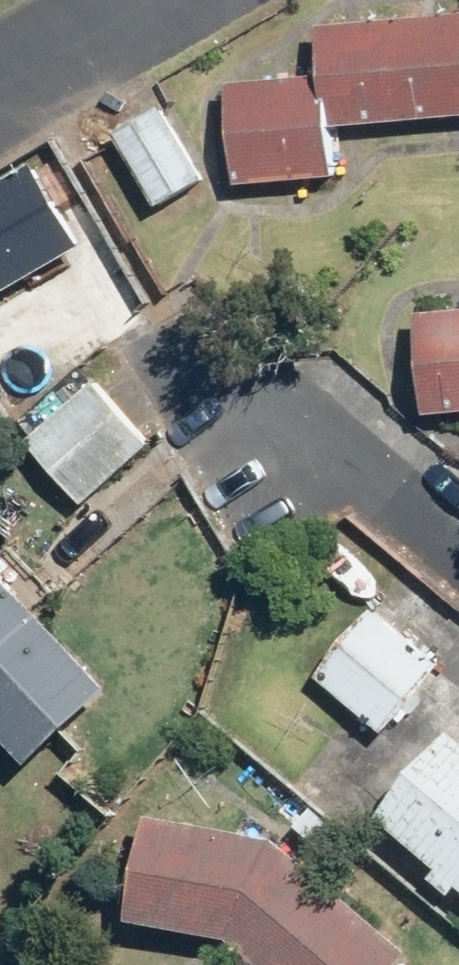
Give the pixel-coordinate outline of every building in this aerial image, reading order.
[(315,82),(232,84),(234,184),(330,182),(329,125),(458,117),(458,20),(312,29),(315,82)] [(161,113),(113,138),(150,209),(198,184),(161,113)] [(70,249),(28,172),(0,188),(0,288),(70,249)] [(414,319),(427,418),(458,414),(458,314),(414,319)] [(14,438),(76,501),(138,441),(77,378),(14,438)] [(22,761),(98,686),(0,588),(0,739),(22,761)] [(318,681),(383,733),(432,673),(366,620),(318,681)] [(384,815),(458,877),(458,749),(448,739),(384,815)] [(153,827),(141,928),(223,938),(256,964),(388,964),(402,948),(275,844),(275,843),(274,841),(153,827)]
